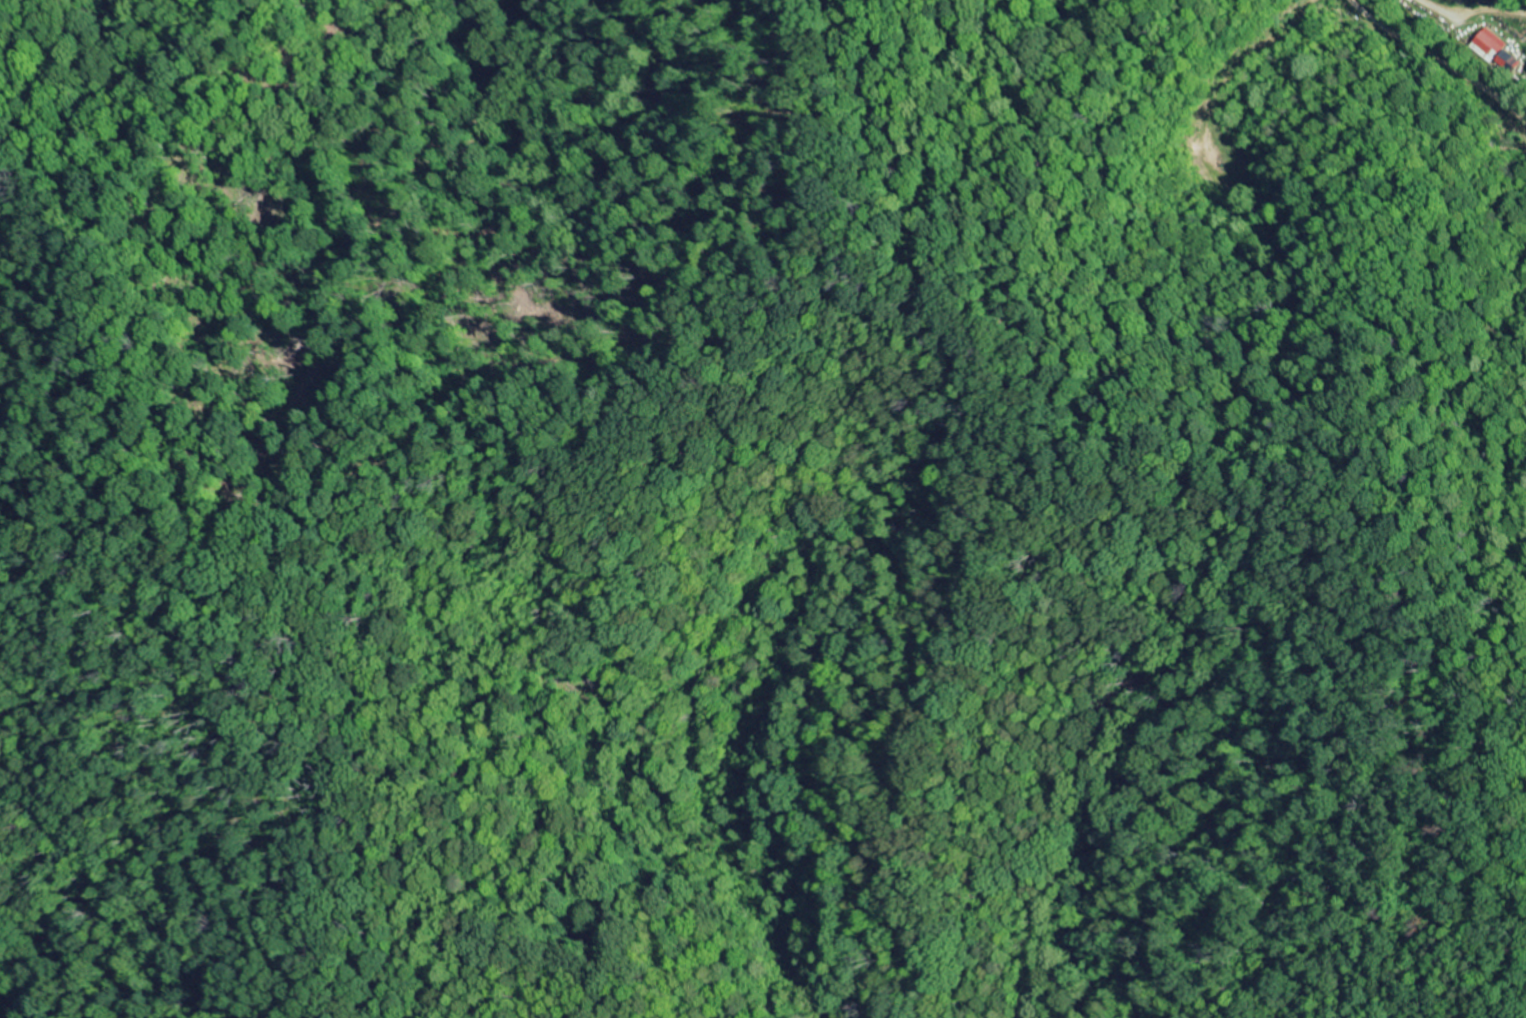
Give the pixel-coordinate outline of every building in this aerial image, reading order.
[(1490,64),(1505,43),(1483,27),(1468,48),(1490,64)]
